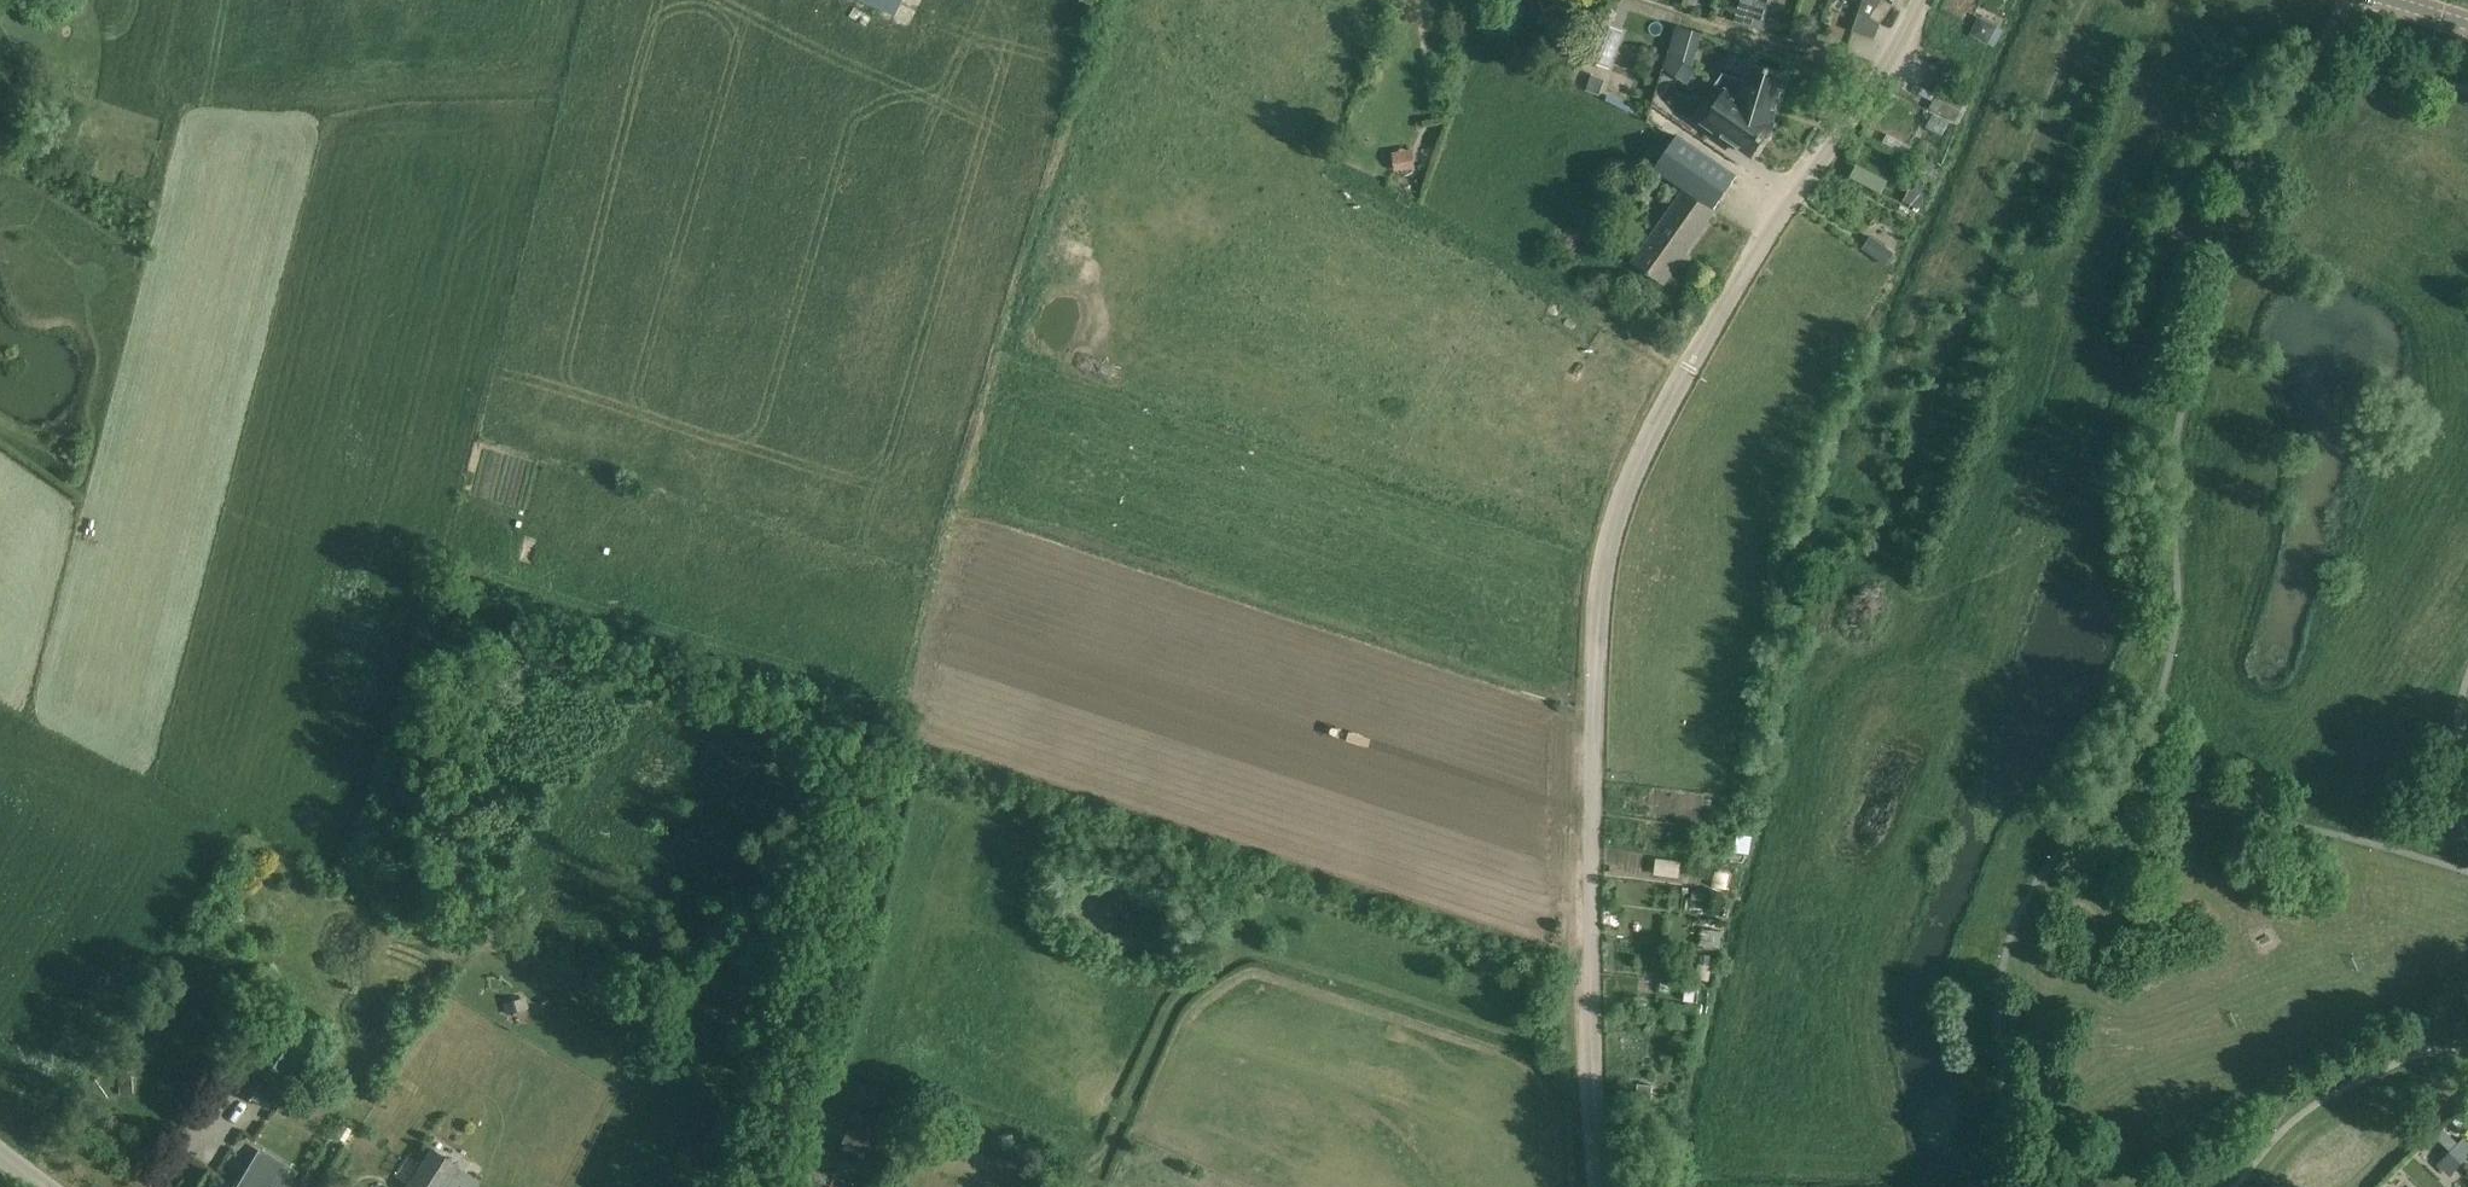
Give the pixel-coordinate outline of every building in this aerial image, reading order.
[(901,0),(852,0),(897,13),(901,0)] [(1885,0),(1863,0),(1852,30),(1875,39),(1881,23),(1893,5),(1885,0)] [(1976,15),(1969,32),(1995,44),(2003,27),(1976,15)] [(1660,74),(1688,81),(1701,32),(1672,24),(1660,74)] [(1605,41),(1583,33),(1574,55),(1596,63),(1605,41)] [(1786,73),(1751,63),(1746,81),(1723,74),(1715,85),(1725,92),(1704,123),(1752,156),(1774,124),(1771,122),(1786,73)] [(1937,111),(1958,117),(1962,104),(1940,98),(1937,111)] [(1736,176),(1716,162),(1677,135),(1655,167),(1715,208),(1736,176)] [(1411,149),(1391,152),(1393,169),(1413,167),(1411,149)] [(1713,212),(1693,198),(1684,192),(1634,261),(1664,282),(1713,212)] [(842,1141),(872,1151),(881,1126),(851,1116),(842,1141)] [(2435,1163),(2448,1174),(2467,1148),(2441,1127),(2433,1137),(2447,1148),(2435,1163)] [(432,1149),(406,1186),(441,1186),(456,1164),(432,1149)] [(254,1158),(239,1181),(237,1180),(232,1186),(287,1186),(290,1182),(254,1158)]
